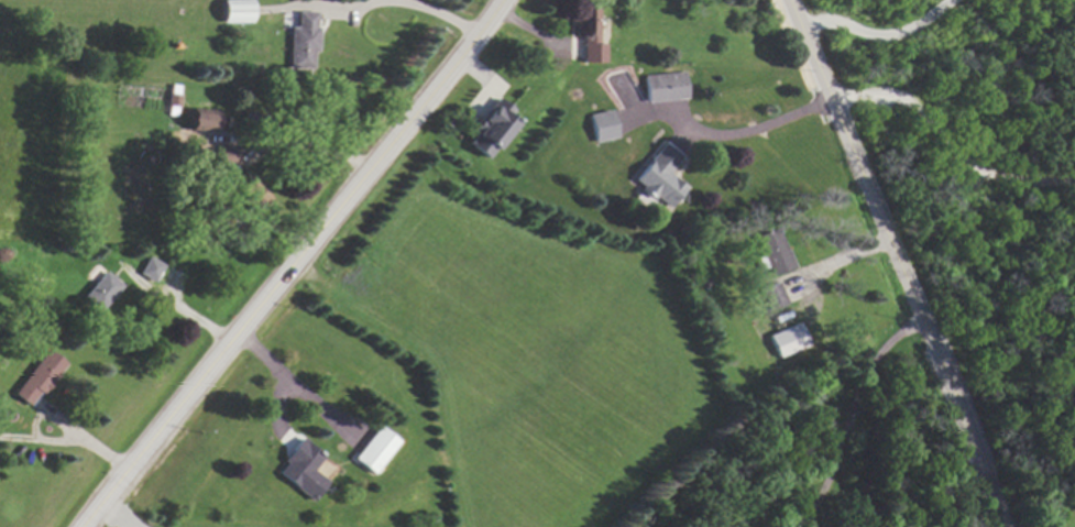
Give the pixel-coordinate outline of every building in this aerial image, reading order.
[(219,23),(248,22),(247,0),(218,0),(219,23)] [(594,8),(570,9),(570,33),(579,33),(580,62),(601,62),(601,43),(594,43),(594,8)] [(285,68),(309,68),(310,51),(313,51),(314,12),(293,12),(292,27),(286,26),(285,68)] [(642,76),(645,103),(685,98),(682,70),(642,76)] [(512,123),(504,117),(510,110),(493,97),(468,132),(471,134),(463,143),(484,159),(512,123)] [(186,128),(212,129),(213,110),(186,108),(186,128)] [(586,114),(592,142),(615,137),(609,109),(586,114)] [(666,209),(683,187),(665,173),(681,153),(663,140),(630,181),(666,209)] [(234,147),(215,148),(216,168),(234,168),(234,147)] [(765,275),(788,270),(778,228),(755,234),(765,275)] [(153,282),(161,264),(144,256),(136,275),(153,282)] [(94,312),(119,286),(102,271),(77,297),(94,312)] [(758,287),(764,310),(782,305),(777,282),(758,287)] [(804,345),(796,323),(766,334),(775,357),(804,345)] [(24,405),(35,390),(39,393),(62,364),(43,349),(8,393),(24,405)] [(396,439),(375,425),(352,460),(372,474),(396,439)] [(310,500),(325,481),(310,470),(321,455),(298,438),(272,472),(310,500)]
